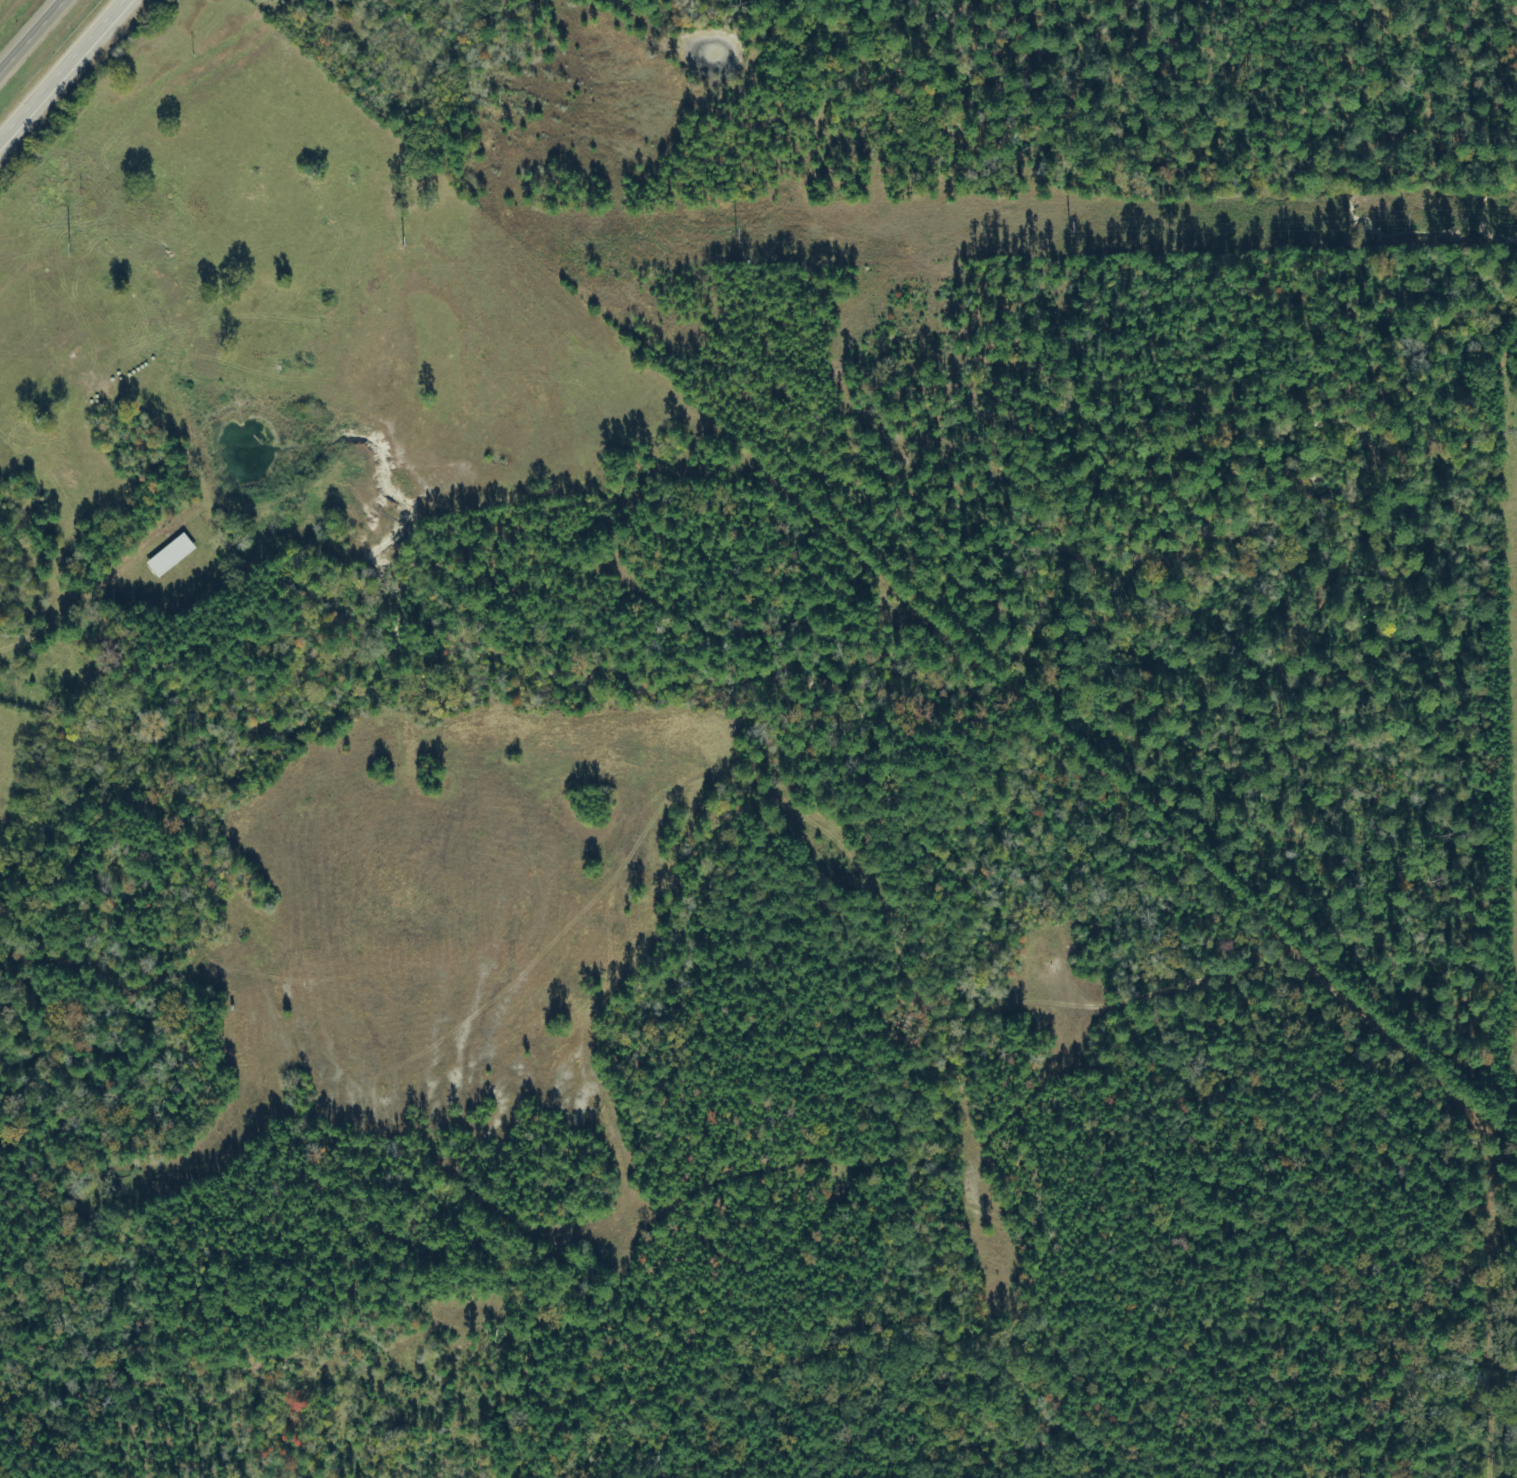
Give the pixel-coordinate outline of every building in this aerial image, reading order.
[(160,579),(199,549),(186,533),(147,564),(160,579)]
